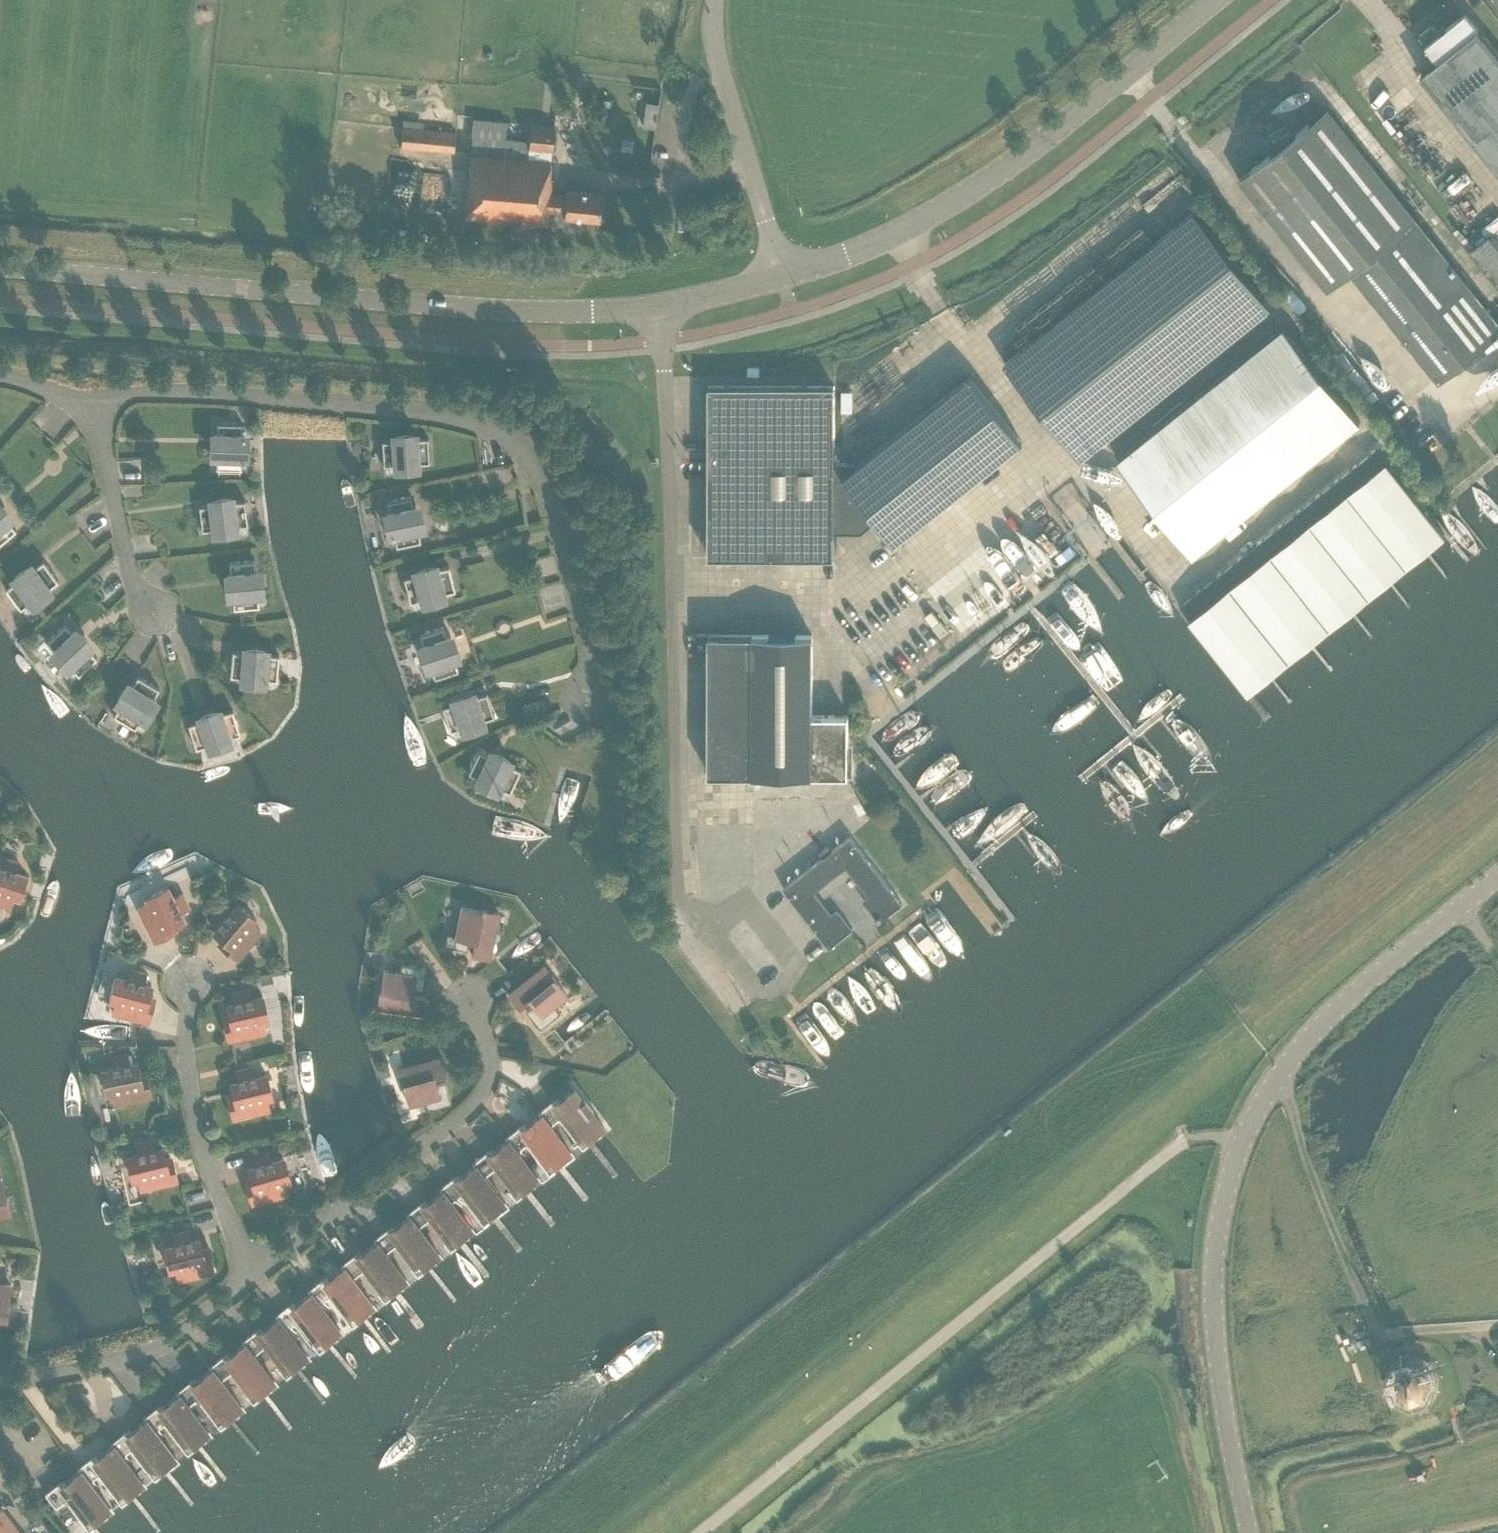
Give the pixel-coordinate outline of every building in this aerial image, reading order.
[(1497,169),(1497,52),(1466,12),(1425,44),(1438,61),(1422,74),(1497,169)] [(668,121),(670,108),(646,105),(644,118),(668,121)] [(1327,107),(1239,178),(1327,289),(1351,270),(1440,379),(1497,333),(1497,321),(1327,107)] [(470,153),(464,217),(547,225),(548,211),(564,212),(563,216),(598,219),(600,193),(566,190),(566,194),(550,192),(551,178),(549,178),(551,161),(552,150),(555,127),(531,124),(528,158),(470,153)] [(454,151),(455,132),(402,126),(400,146),(454,151)] [(1080,458),(1269,307),(1194,212),(1004,363),(1080,458)] [(1493,233),(1473,249),(1497,280),(1497,239),(1493,233)] [(1361,421),(1285,325),(1117,458),(1193,554),(1361,421)] [(834,462),(834,466),(834,533),(861,533),(876,521),(894,544),(1022,442),(969,376),(857,466),(854,462),(834,462)] [(708,467),(834,466),(834,462),(834,425),(834,385),(708,386),(708,467)] [(210,440),(210,445),(210,449),(213,457),(213,458),(216,458),(216,468),(241,469),(241,458),(244,458),(244,457),(247,450),(247,445),(247,441),(245,434),(244,432),(242,432),(242,422),(216,421),(216,432),(213,432),(213,433),(210,440)] [(391,439),(381,440),(382,465),(393,465),(393,467),(395,468),(401,470),(406,470),(410,469),(418,466),(419,466),(419,463),(429,462),(428,437),(417,437),(417,435),(416,434),(408,432),(404,432),(399,433),(393,436),(391,436),(391,439)] [(1179,606),(1248,692),(1444,536),(1422,508),(1375,450),(1179,606)] [(834,557),(834,533),(834,466),(708,467),(708,557),(834,557)] [(385,513),(384,520),(385,524),(386,529),(390,536),(391,536),(393,536),(396,546),(421,541),(418,531),(421,530),(421,529),(422,521),(422,517),(420,512),(417,506),(416,505),(413,505),(411,495),(386,500),(388,510),(386,511),(385,513)] [(208,504),(198,505),(201,530),(211,529),(212,532),(214,532),(220,534),(225,533),(229,532),(237,529),(238,528),(237,526),(248,524),(245,499),(234,500),(234,498),(233,498),(225,496),(220,496),(216,497),(210,500),(208,501),(208,504)] [(16,530),(9,522),(11,520),(11,518),(8,512),(5,508),(2,505),(0,503),(0,543),(16,530)] [(1066,540),(1041,509),(1025,521),(1050,552),(1066,540)] [(225,581),(225,586),(226,591),(229,597),(230,598),(232,598),(233,608),(259,606),(258,596),(260,595),(261,594),(262,587),(262,582),(261,578),(258,570),(258,569),(255,570),(254,559),(229,562),(230,572),(227,573),(225,581)] [(13,582),(5,588),(20,609),(28,603),(30,605),(32,604),(38,602),(42,600),(46,597),(50,590),(51,589),(49,587),(58,581),(43,560),(34,567),(32,564),(32,565),(24,567),(20,569),(16,573),(12,578),(11,580),(13,582)] [(413,575),(403,578),(410,602),(420,600),(421,602),(422,602),(430,603),(434,602),(439,600),(444,597),(446,596),(445,593),(455,590),(449,566),(439,568),(438,566),(436,565),(429,565),(424,566),(420,567),(413,572),(413,575)] [(980,598),(956,567),(936,583),(961,614),(980,598)] [(65,623),(46,641),(53,648),(51,650),(51,651),(55,658),(58,662),(61,665),(67,669),(69,669),(71,667),(78,675),(96,658),(90,650),(92,648),(91,646),(88,640),(85,637),(82,634),(75,630),(74,629),(72,631),(65,623)] [(443,626),(419,634),(422,644),(420,645),(420,646),(420,654),(421,658),(423,663),(427,668),(428,670),(431,669),(434,678),(458,670),(455,661),(457,660),(458,658),(458,651),(456,646),(455,642),(450,636),(449,635),(447,636),(443,626)] [(812,635),(708,635),(708,775),(849,775),(848,715),(813,715),(812,635)] [(232,651),(230,676),(240,677),(240,680),(241,680),(248,683),(252,684),(257,684),(265,682),(266,682),(266,679),(276,680),(279,655),(268,654),(268,651),(260,647),(256,647),(251,647),(244,648),(242,649),(242,651),(232,651)] [(118,706),(113,715),(135,728),(140,719),(142,721),(144,720),(149,715),(152,711),(154,707),(156,699),(156,698),(153,697),(159,688),(137,675),(131,684),(129,682),(128,683),(122,688),(120,692),(118,696),(116,703),(116,705),(118,706)] [(452,703),(442,706),(449,731),(460,727),(460,730),(461,730),(469,730),(474,729),(478,727),(484,723),(485,722),(484,719),(494,716),(486,692),(477,695),(476,692),(474,692),(467,692),(462,693),(458,695),(452,700),(451,701),(452,703)] [(548,710),(544,698),(521,705),(525,717),(548,710)] [(197,721),(188,724),(196,748),(205,745),(206,748),(208,748),(215,748),(220,747),(224,745),(230,740),(231,739),(230,737),(240,733),(232,709),(222,713),(221,710),(220,710),(212,710),(208,711),(204,713),(198,717),(197,718),(197,721)] [(478,749),(467,772),(477,777),(476,779),(476,780),(482,786),(486,788),(490,789),(497,790),(499,790),(500,788),(509,792),(520,769),(511,765),(512,762),(511,761),(506,756),(502,754),(498,752),(490,751),(489,751),(488,754),(478,749)] [(903,901),(849,835),(783,888),(829,947),(853,928),(840,913),(835,917),(813,891),(846,865),(871,897),(865,902),(880,920),(903,901)] [(9,907),(13,896),(18,898),(26,875),(14,871),(17,861),(2,857),(0,863),(0,904),(9,907)] [(138,908),(154,940),(165,935),(162,930),(184,919),(180,912),(189,908),(182,894),(173,898),(168,887),(146,897),(149,903),(138,908)] [(219,925),(213,931),(232,946),(228,951),(237,959),(260,931),(251,924),(255,919),(237,903),(229,913),(221,906),(211,918),(219,925)] [(481,911),(461,907),(455,937),(446,935),(444,945),(466,950),(468,941),(474,942),(472,955),(489,958),(499,913),(481,909),(481,911)] [(380,989),(377,1007),(423,1014),(425,996),(413,994),(413,988),(423,989),(426,967),(401,963),(400,973),(384,970),(381,990),(380,989)] [(555,979),(544,965),(508,994),(520,1008),(530,1000),(533,1005),(526,1011),(540,1028),(560,1012),(553,1004),(566,994),(554,980),(555,979)] [(151,985),(143,982),(146,973),(131,969),(128,979),(116,976),(110,999),(116,1000),(113,1012),(148,1021),(151,1009),(145,1008),(151,985)] [(235,1001),(227,1003),(232,1026),(226,1028),(229,1040),(264,1032),(261,1020),(267,1019),(262,995),(250,998),(248,989),(232,992),(235,1001)] [(137,1062),(129,1064),(127,1054),(112,1057),(113,1067),(101,1069),(106,1093),(112,1092),(114,1103),(150,1096),(147,1084),(141,1086),(137,1062)] [(442,1057),(397,1069),(402,1087),(404,1086),(409,1105),(425,1101),(427,1109),(451,1103),(445,1081),(436,1083),(434,1078),(447,1074),(442,1057)] [(239,1079),(231,1081),(236,1104),(231,1106),(234,1118),(268,1109),(266,1098),(272,1097),(266,1073),(254,1076),(251,1066),(236,1070),(239,1079)] [(583,1142),(603,1126),(574,1088),(553,1103),(583,1142)] [(538,1110),(537,1111),(540,1114),(520,1129),(550,1167),(570,1151),(538,1110)] [(505,1136),(507,1139),(487,1155),(517,1192),(537,1177),(505,1136)] [(162,1147),(154,1149),(152,1140),(137,1143),(139,1153),(127,1156),(133,1179),(138,1178),(141,1189),(176,1181),(173,1169),(168,1170),(162,1147)] [(256,1165),(248,1167),(255,1190),(249,1192),(252,1203),(287,1193),(283,1182),(289,1180),(282,1157),(270,1161),(268,1152),(253,1156),(256,1165)] [(473,1161),(472,1162),(474,1165),(455,1180),(484,1218),(504,1202),(473,1161)] [(11,1214),(7,1196),(6,1197),(2,1177),(0,1178),(0,1216),(11,1214)] [(439,1187),(441,1190),(422,1205),(451,1243),(471,1228),(440,1186),(439,1187)] [(406,1213),(408,1216),(389,1231),(418,1269),(439,1253),(407,1212),(406,1213)] [(189,1230),(174,1234),(176,1243),(164,1246),(169,1270),(175,1268),(178,1280),(213,1271),(207,1247),(202,1249),(199,1237),(191,1239),(189,1230)] [(374,1237),(373,1238),(375,1241),(356,1256),(385,1294),(406,1279),(374,1237)] [(340,1264),(342,1267),(323,1282),(352,1320),(373,1304),(341,1263),(340,1264)] [(6,1321),(9,1304),(8,1303),(11,1284),(0,1282),(0,1320),(6,1321)] [(307,1289),(309,1292),(290,1307),(320,1345),(340,1329),(308,1288),(307,1289)] [(274,1314),(277,1318),(257,1332),(287,1371),(307,1355),(275,1314),(274,1314)] [(241,1340),(244,1343),(224,1358),(254,1396),(274,1380),(242,1339),(241,1340)] [(1424,1392),(1429,1379),(1425,1367),(1413,1361),(1400,1365),(1394,1377),(1398,1390),(1411,1396),(1424,1392)] [(241,1406),(209,1364),(208,1365),(211,1368),(191,1383),(221,1421),(241,1406)] [(175,1391),(178,1394),(159,1409),(188,1447),(208,1431),(176,1390),(175,1391)] [(142,1416),(145,1419),(126,1434),(155,1472),(175,1457),(144,1415),(142,1416)] [(110,1442),(112,1445),(93,1460),(122,1498),(142,1482),(111,1441),(110,1442)] [(66,1481),(60,1485),(69,1496),(90,1523),(110,1508),(78,1466),(77,1467),(79,1470),(66,1481)] [(0,1509),(0,1532),(19,1532),(0,1509)]
